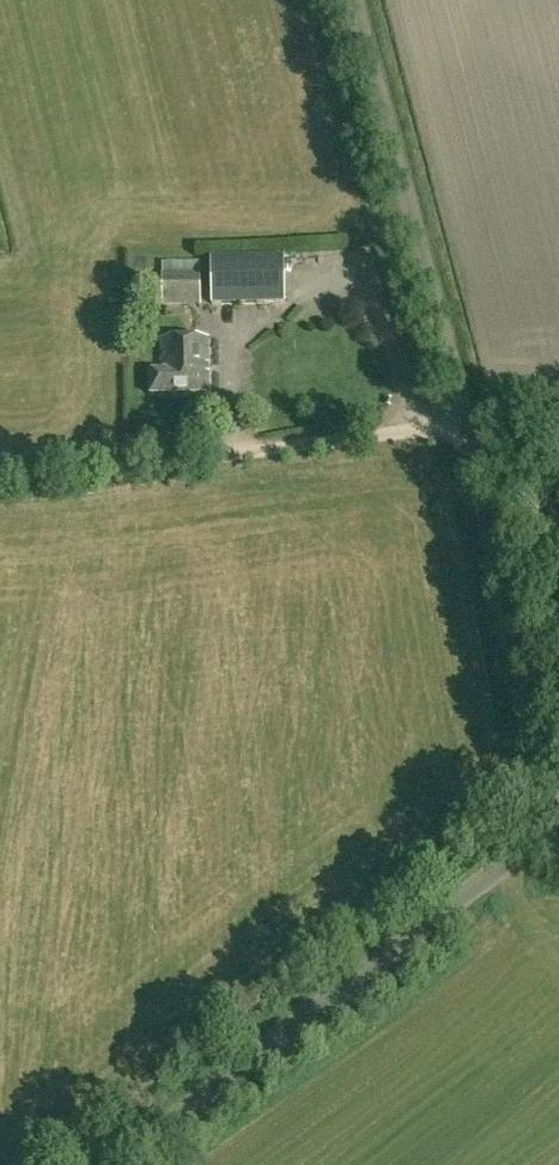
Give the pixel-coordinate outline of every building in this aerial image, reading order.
[(284,257),(210,259),(211,307),(285,305),(284,257)] [(187,274),(162,275),(163,306),(201,305),(200,274),(200,262),(186,263),(187,274)] [(209,395),(208,346),(208,339),(161,340),(161,372),(150,372),(151,396),(209,395)]
